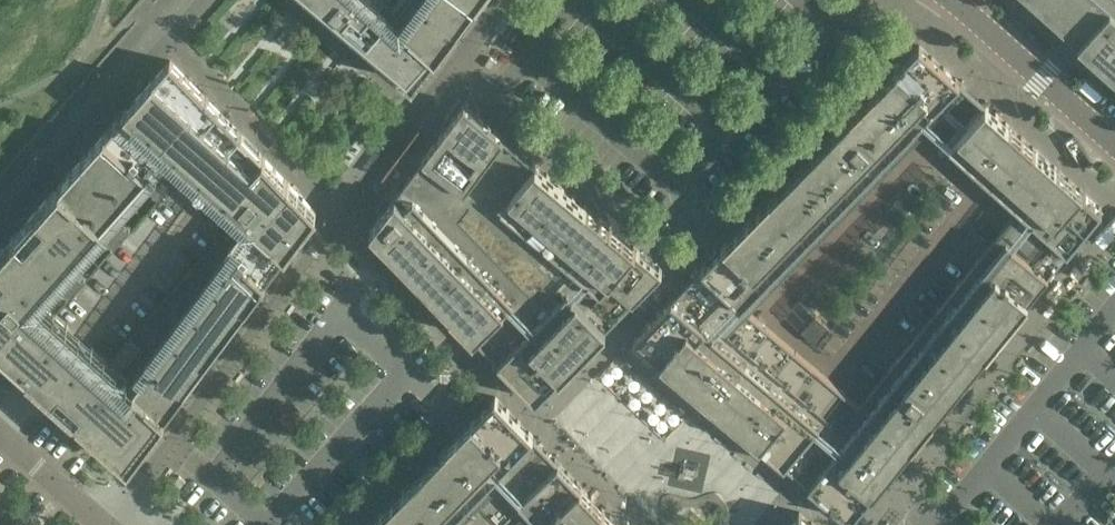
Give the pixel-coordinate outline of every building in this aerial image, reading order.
[(413,82),(474,0),(315,0),(413,82)] [(1114,60),(1114,0),(1048,0),(1114,60)] [(983,101),(979,105),(982,108),(943,152),(1013,215),(860,405),(748,311),(966,88),(962,85),(963,84),(919,45),(634,337),(812,487),(850,519),(1102,208),(983,101)] [(491,69),(497,61),(490,56),(485,64),(491,69)] [(0,250),(0,345),(29,371),(69,326),(91,346),(51,391),(129,461),(316,211),(170,60),(0,250)] [(464,103),(370,228),(536,399),(608,325),(662,270),(464,103)] [(409,142),(399,157),(414,167),(424,153),(409,142)] [(802,330),(817,342),(830,327),(815,314),(802,330)] [(583,405),(587,401),(577,392),(556,416),(579,436),(591,423),(584,417),(590,411),(583,405)] [(369,524),(501,524),(516,509),(531,524),(620,524),(496,396),(403,491),(369,524)] [(680,485),(703,490),(709,462),(685,457),(680,485)] [(799,511),(788,524),(816,524),(799,511)]
